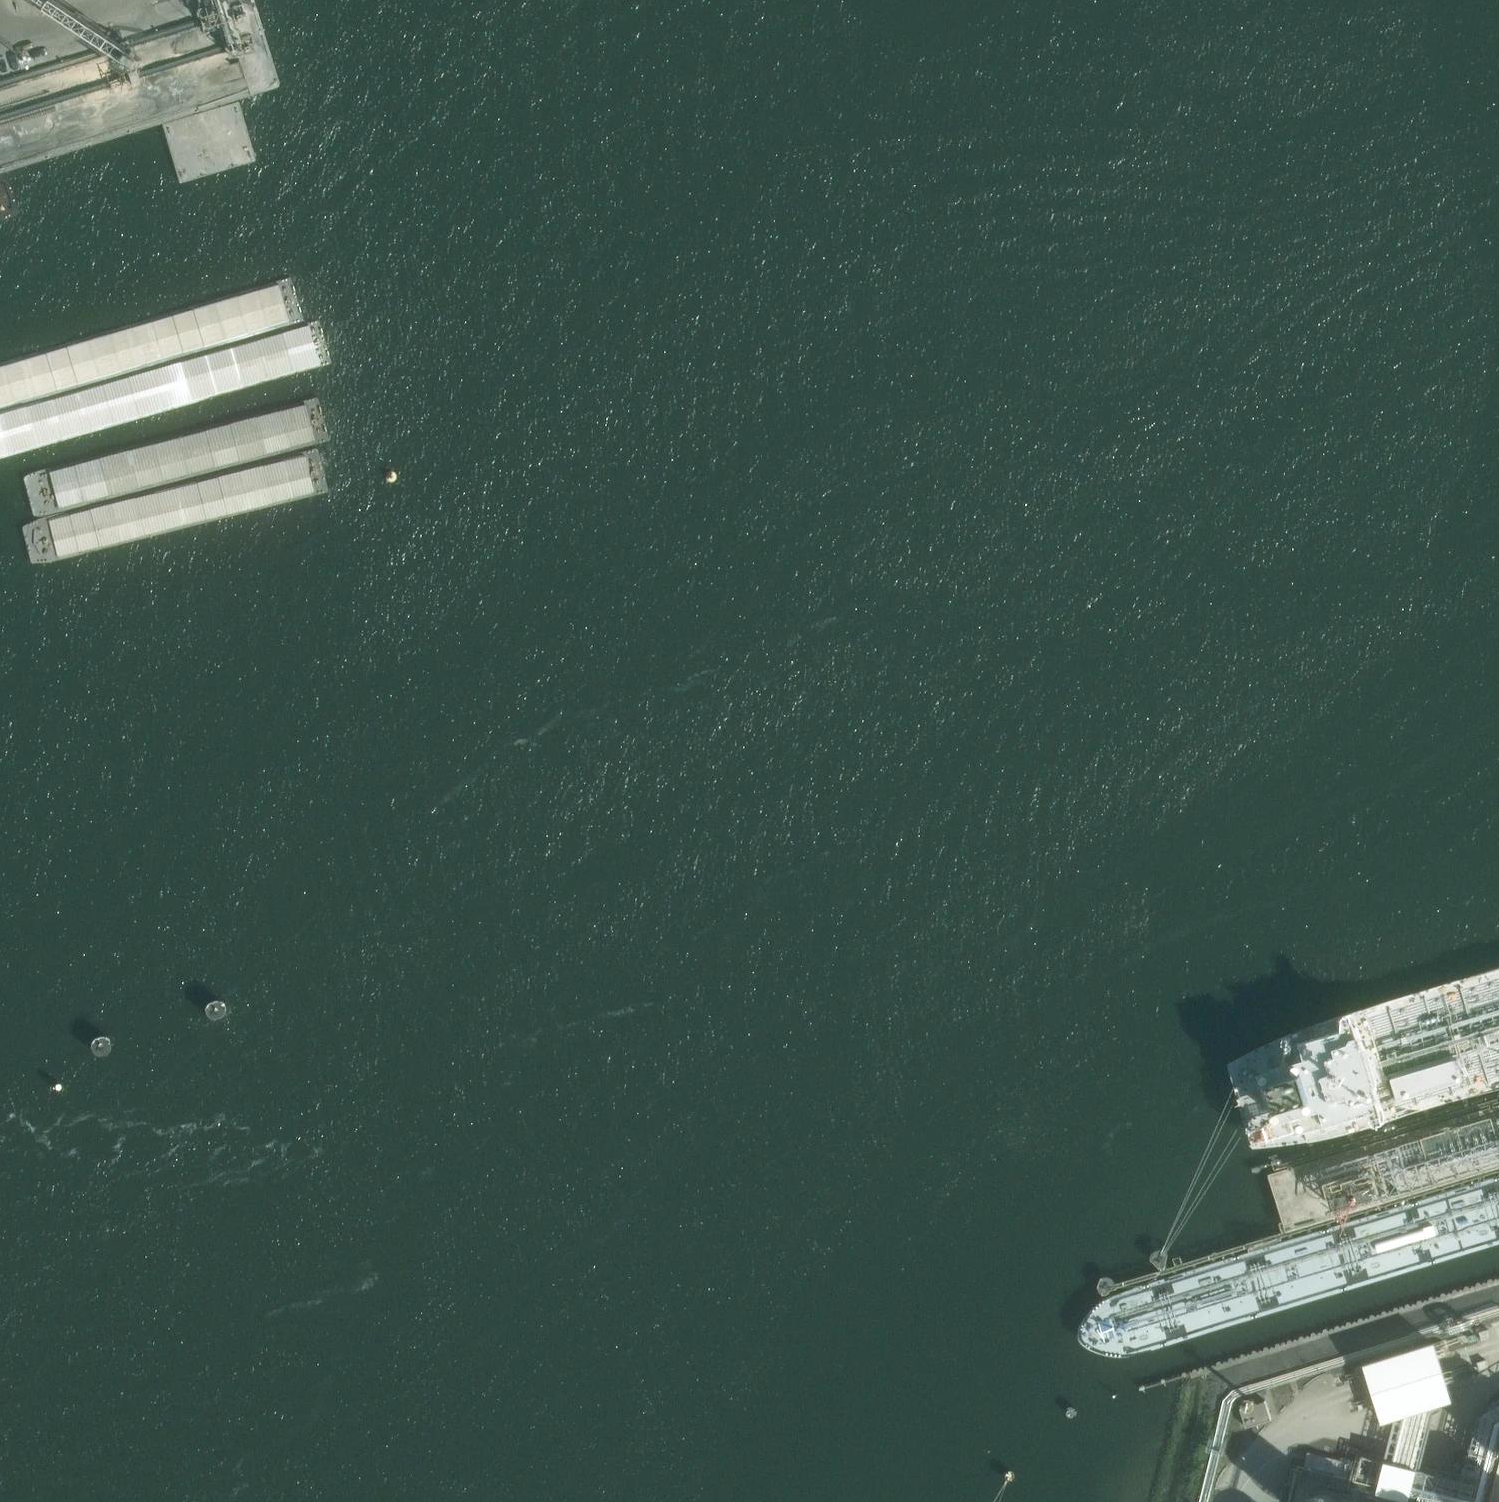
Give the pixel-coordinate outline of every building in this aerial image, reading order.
[(1439,1341),(1367,1361),(1384,1421),(1456,1400),(1439,1341)] [(1251,1403),(1252,1404),(1250,1407),(1242,1409),(1242,1408),(1241,1408),(1247,1428),(1272,1420),(1266,1401),(1265,1401),(1266,1402),(1258,1404),(1255,1403),(1255,1402),(1256,1401),(1255,1401),(1255,1400),(1254,1399),(1253,1399),(1252,1399),(1251,1399),(1251,1400),(1250,1401),(1250,1402),(1251,1403)] [(1483,1500),(1494,1457),(1472,1451),(1467,1472),(1450,1468),(1445,1491),(1483,1500)] [(1342,1501),(1339,1496),(1335,1491),(1329,1488),(1322,1487),(1316,1488),(1310,1491),(1306,1496),(1303,1501),(1342,1501)]
